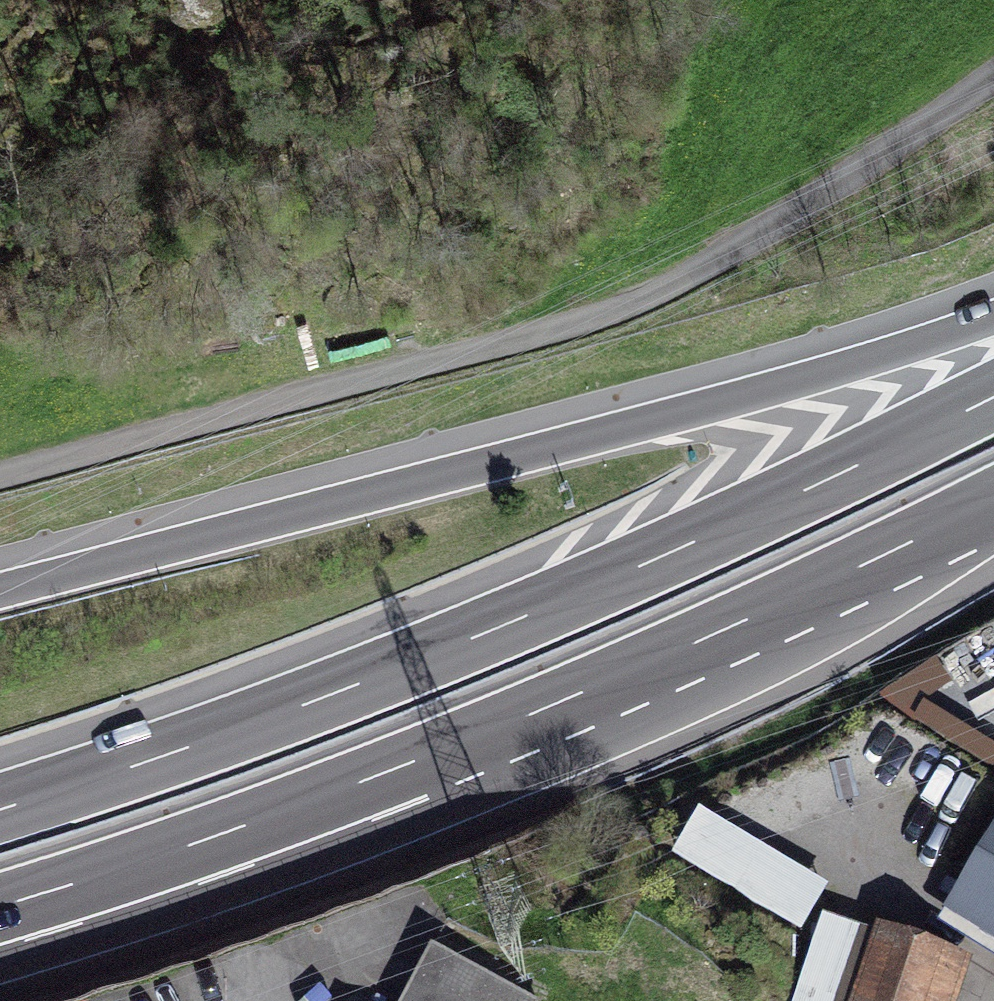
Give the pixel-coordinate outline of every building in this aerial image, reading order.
[(677,862),(804,937),(831,892),(703,817),(677,862)] [(949,910),(993,938),(993,837),(949,910)] [(794,1000),(837,1000),(864,925),(826,912),(794,1000)] [(948,963),(882,939),(860,1000),(935,1000),(948,963)] [(432,946),(404,1000),(541,1000),(432,946)]
